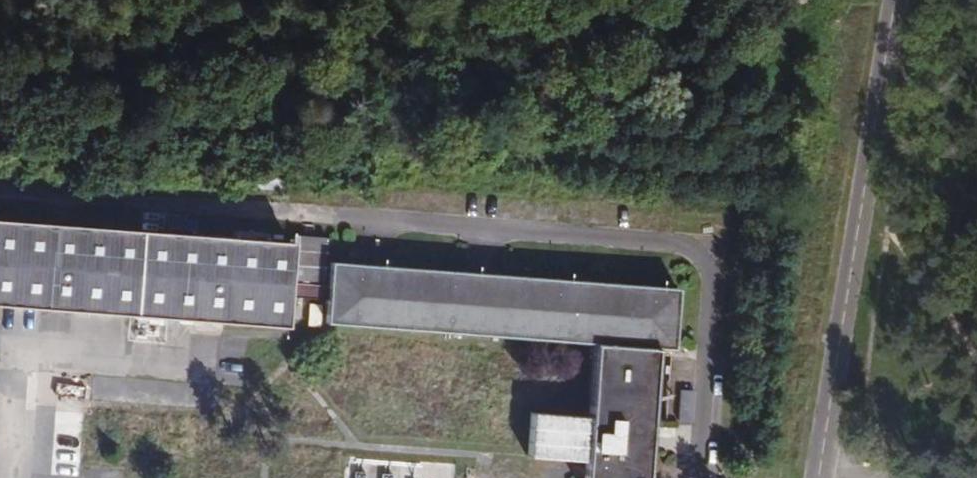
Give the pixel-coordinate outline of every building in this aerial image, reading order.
[(6,302),(249,320),(283,323),(285,297),(286,282),(289,246),(24,226),(0,224),(0,302),(6,302)] [(324,282),(327,238),(298,236),(292,236),(290,280),(324,282)] [(329,261),(327,285),(326,300),(324,324),(593,345),(588,416),(529,412),(526,457),(584,461),(583,477),(645,477),(647,445),(640,445),(641,429),(648,430),(654,349),(672,350),(677,288),(329,261)] [(285,297),(326,300),(327,285),(286,282),(285,297)] [(306,300),(305,324),(320,325),(321,301),(306,300)] [(51,476),(79,477),(80,459),(83,413),(55,411),(51,476)] [(424,457),(423,470),(465,474),(466,461),(424,457)]
